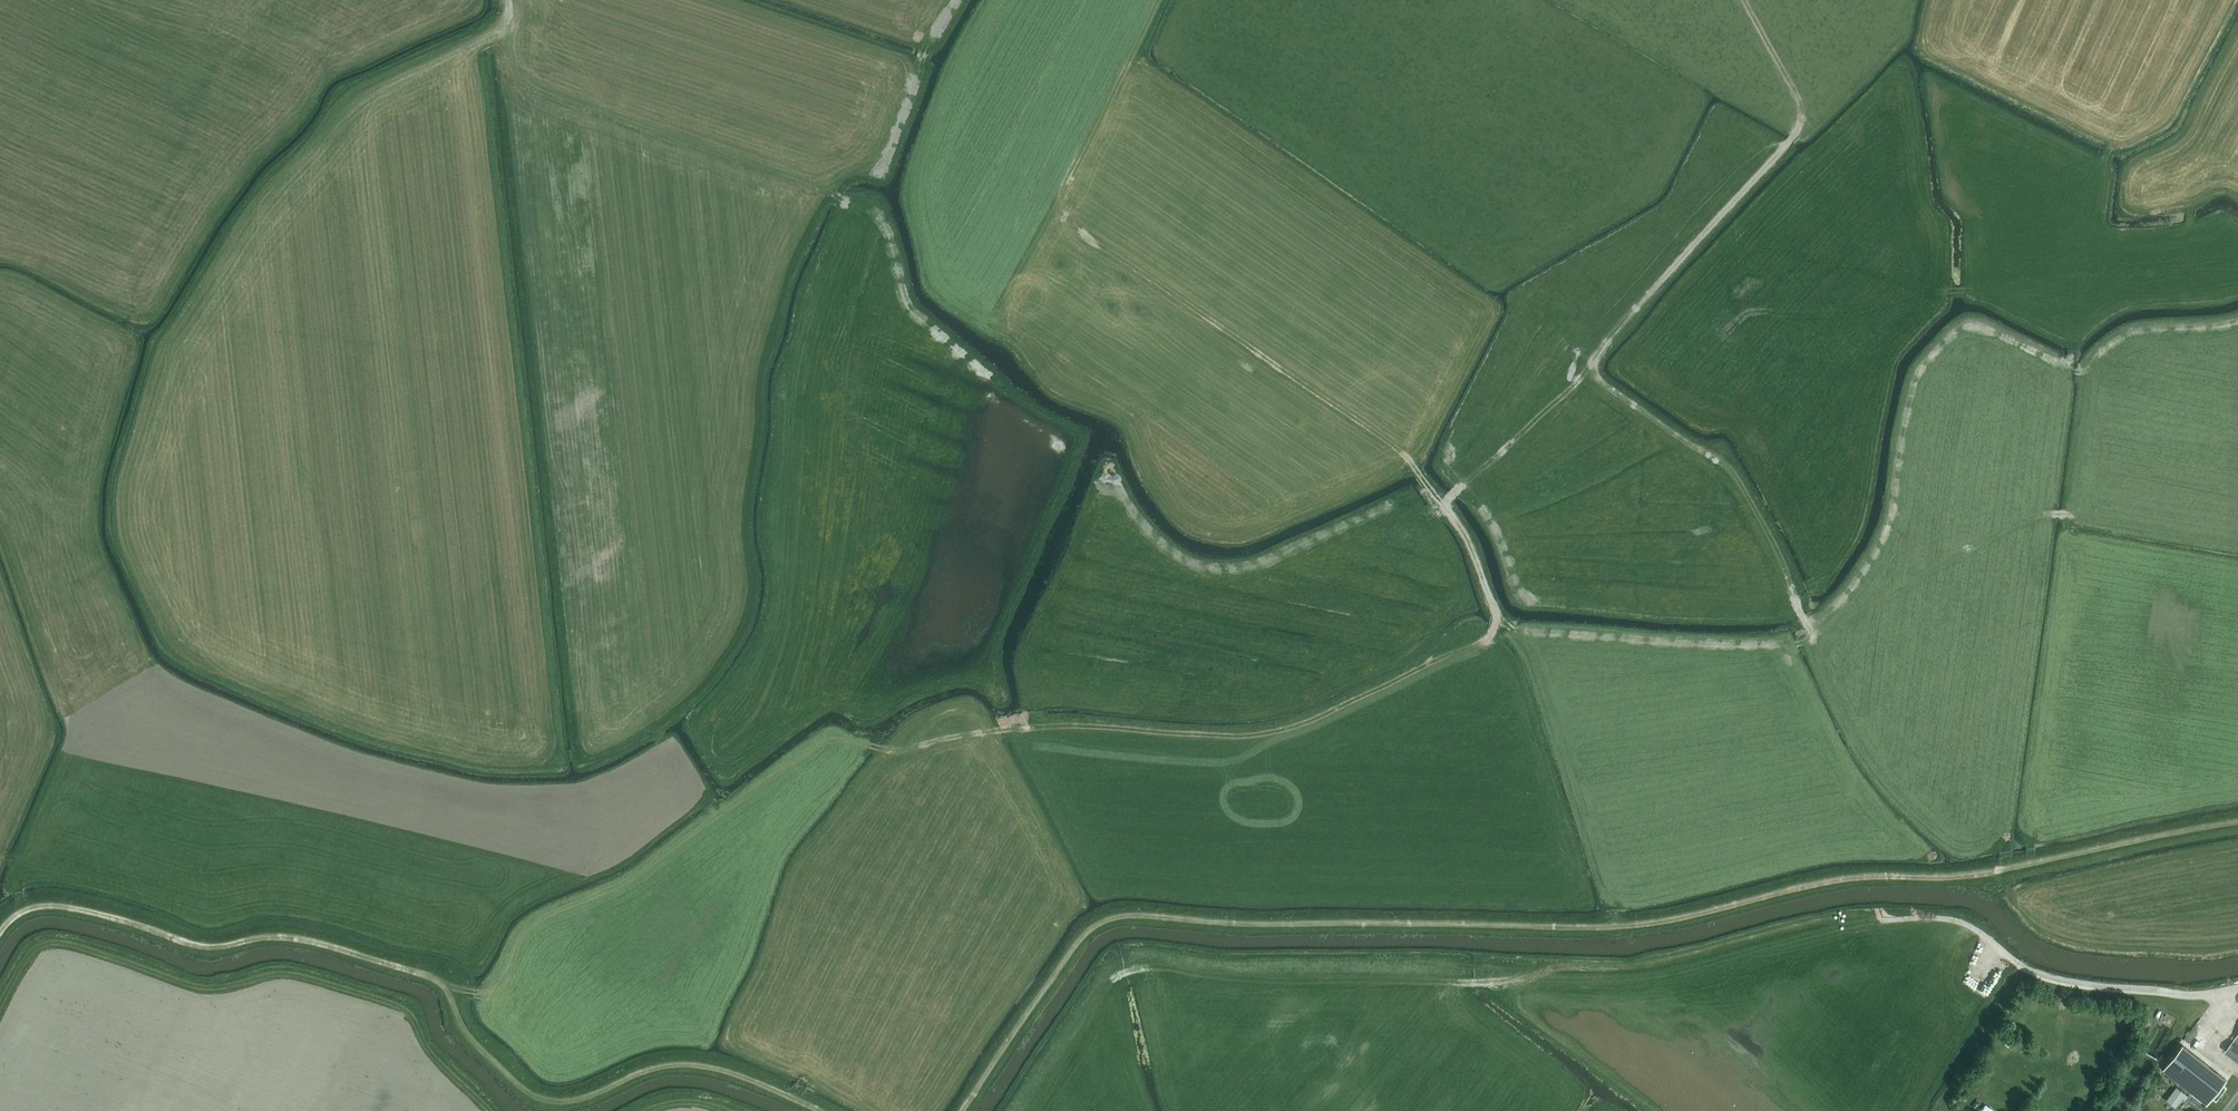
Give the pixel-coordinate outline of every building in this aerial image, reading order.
[(2237,1061),(2237,1035),(2226,1051),(2237,1061)] [(2226,1081),(2182,1047),(2162,1072),(2206,1106),(2226,1081)]
